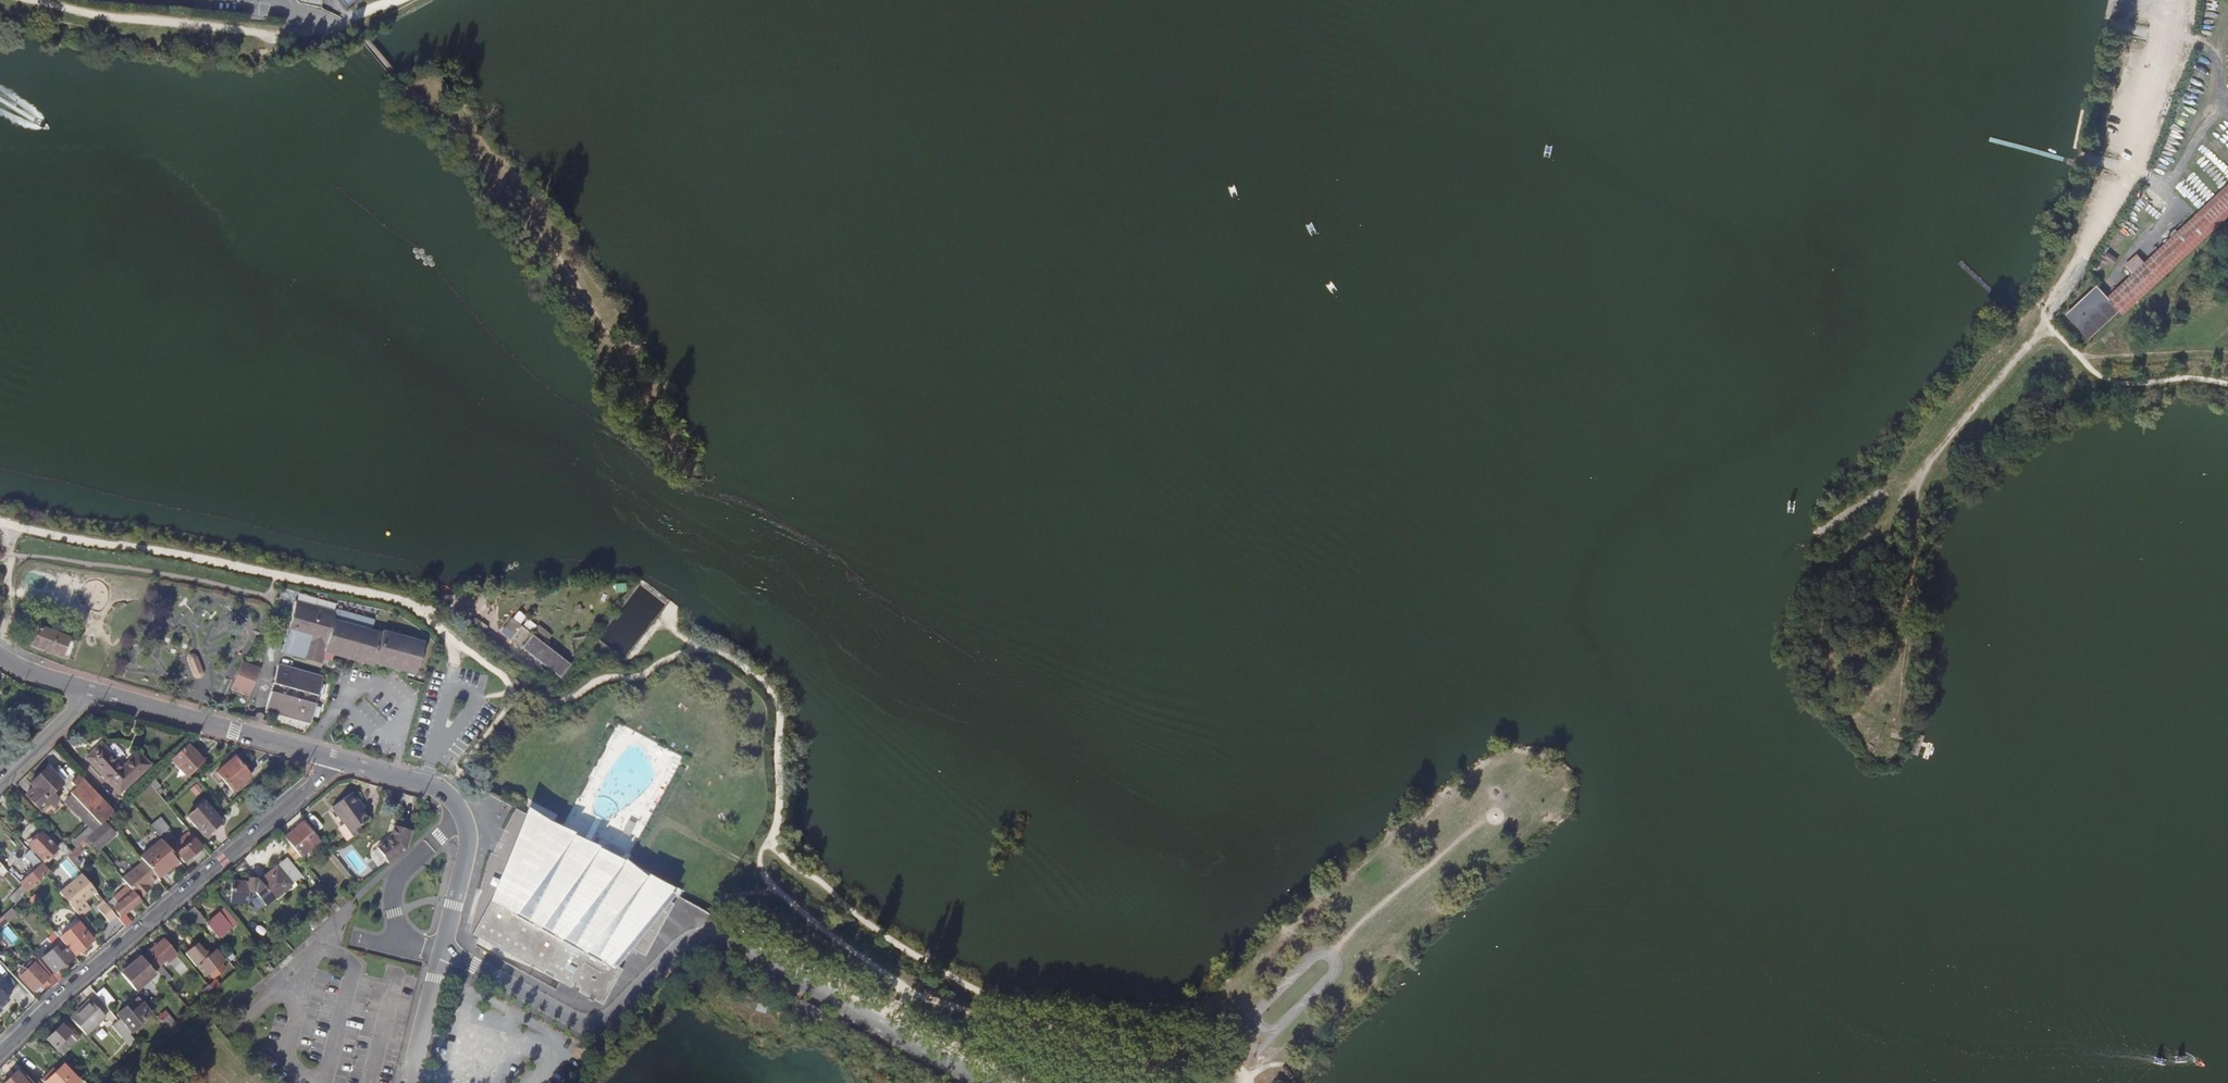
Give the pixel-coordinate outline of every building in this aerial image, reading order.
[(320,8),(322,0),(321,0),(298,0),(297,1),(298,3),(320,8)] [(2066,315),(2089,339),(2119,311),(2122,315),(2227,216),(2227,185),(2144,263),(2137,254),(2123,267),(2131,275),(2107,298),(2097,286),(2066,315)] [(335,612),(295,601),(282,652),(321,663),(323,657),(332,660),(333,655),(373,666),(374,662),(415,673),(424,641),(383,630),(382,632),(371,629),(333,619),(335,612)] [(336,609),(335,612),(333,619),(371,629),(374,620),(336,609)] [(521,625),(512,618),(503,631),(512,638),(521,625)] [(75,640),(38,628),(32,645),(69,658),(75,640)] [(569,665),(521,628),(511,640),(559,677),(569,665)] [(242,663),(232,690),(249,696),(258,669),(251,666),(242,663)] [(277,666),(265,711),(311,722),(322,677),(277,666)] [(187,744),(171,759),(187,776),(202,761),(187,744)] [(119,792),(149,764),(138,754),(123,768),(100,745),(86,758),(119,792)] [(233,791),(250,776),(235,757),(217,772),(233,791)] [(51,793),(62,782),(47,766),(30,783),(37,790),(28,799),(39,811),(47,803),(50,806),(57,800),(51,793)] [(148,780),(155,788),(160,784),(153,776),(148,780)] [(104,821),(108,817),(115,811),(83,778),(68,792),(70,794),(63,801),(87,826),(81,832),(87,837),(96,828),(104,821)] [(356,827),(366,819),(354,804),(356,802),(349,793),(330,808),(342,824),(344,822),(350,831),(356,827)] [(222,809),(228,804),(224,799),(218,804),(222,809)] [(204,836),(221,822),(204,802),(186,816),(204,836)] [(158,835),(159,836),(169,828),(160,817),(150,825),(158,835)] [(321,840),(305,820),(302,823),(319,842),(321,840)] [(673,895),(533,820),(511,861),(518,865),(498,901),(492,897),(472,933),(543,972),(545,969),(555,974),(553,977),(571,986),(573,983),(579,987),(577,989),(602,1003),(621,968),(616,965),(631,947),(644,955),(672,905),(667,902),(673,895)] [(114,834),(104,821),(96,828),(87,837),(91,841),(98,848),(98,849),(114,834)] [(360,832),(356,827),(350,831),(344,822),(342,824),(353,838),(360,832)] [(285,838),(301,857),(319,842),(302,823),(285,838)] [(407,849),(413,831),(394,826),(390,836),(376,847),(387,863),(407,849)] [(28,845),(31,848),(44,861),(57,849),(41,832),(28,845)] [(176,853),(194,838),(189,832),(171,846),(176,853)] [(202,848),(194,838),(176,853),(184,862),(202,848)] [(178,860),(162,839),(140,857),(143,861),(157,878),(178,860)] [(67,856),(72,851),(62,841),(57,845),(67,856)] [(41,863),(29,850),(27,848),(22,852),(28,857),(30,861),(31,864),(32,866),(34,869),(41,863)] [(41,863),(42,863),(44,861),(31,848),(29,850),(41,863)] [(287,858),(277,866),(292,884),(301,876),(287,858)] [(157,878),(143,861),(122,878),(138,898),(148,890),(145,887),(157,878)] [(37,883),(46,875),(50,872),(42,863),(41,863),(34,869),(19,883),(22,886),(28,892),(37,883)] [(292,884),(277,866),(257,883),(257,880),(248,879),(248,881),(233,881),(232,900),(248,900),(248,892),(255,892),(266,905),(292,884)] [(96,891),(81,873),(60,892),(75,910),(96,891)] [(22,897),(25,895),(28,892),(22,886),(10,897),(16,903),(22,897)] [(114,908),(121,916),(125,913),(139,901),(126,886),(114,896),(120,903),(114,908)] [(3,916),(7,921),(18,910),(14,906),(3,916)] [(188,912),(197,922),(204,917),(195,906),(188,912)] [(237,922),(226,909),(220,914),(231,927),(237,922)] [(308,922),(314,930),(328,918),(322,910),(308,922)] [(126,927),(132,922),(125,913),(121,916),(119,918),(126,927)] [(231,927),(220,914),(208,924),(219,937),(231,927)] [(59,937),(74,955),(92,940),(78,922),(59,937)] [(151,964),(155,968),(159,965),(165,960),(167,963),(177,955),(163,939),(147,952),(155,961),(151,964)] [(213,977),(225,968),(221,963),(224,961),(215,950),(210,955),(207,951),(204,953),(197,944),(186,953),(205,977),(210,973),(213,977)] [(58,970),(73,956),(66,948),(59,954),(54,948),(41,958),(54,973),(58,970)] [(144,955),(151,964),(155,961),(147,952),(144,955)] [(121,973),(135,989),(154,972),(148,966),(146,967),(139,958),(121,973)] [(45,980),(38,971),(33,965),(20,976),(33,991),(46,981),(45,980)] [(155,968),(167,983),(171,979),(159,965),(155,968)] [(52,975),(44,966),(38,971),(45,980),(52,975)] [(64,978),(58,970),(54,973),(52,975),(57,982),(58,983),(64,978)] [(208,985),(215,994),(222,988),(214,979),(208,985)] [(8,999),(0,990),(0,1007),(8,999)] [(138,997),(129,1004),(134,1010),(142,1002),(138,997)] [(70,1018),(87,1035),(105,1016),(89,1000),(70,1018)] [(823,1012),(800,1000),(796,1007),(819,1020),(823,1012)] [(150,1012),(142,1002),(134,1010),(129,1004),(116,1014),(131,1032),(144,1022),(142,1019),(150,1012)] [(161,1021),(173,1035),(181,1029),(169,1014),(161,1021)] [(129,1032),(118,1020),(112,1025),(123,1038),(129,1032)] [(46,1039),(55,1048),(69,1034),(70,1032),(62,1024),(46,1039)] [(76,1041),(69,1034),(55,1048),(62,1055),(76,1041)] [(78,1082),(70,1074),(72,1073),(63,1065),(52,1075),(49,1072),(42,1079),(45,1082),(76,1082),(78,1082)] [(16,1072),(5,1082),(27,1082),(16,1072)]
